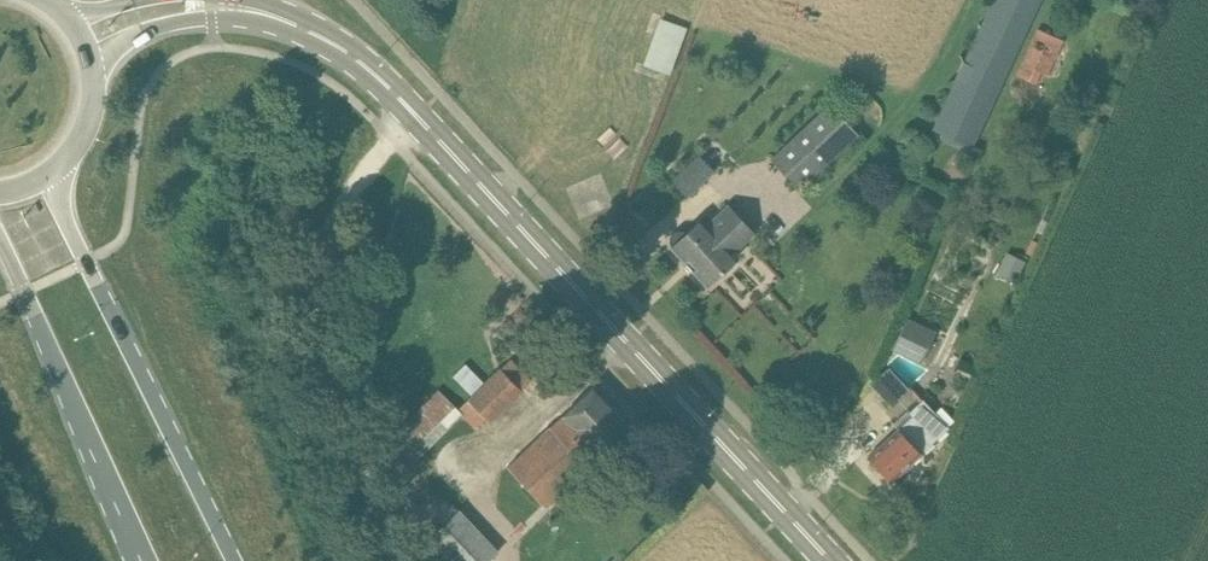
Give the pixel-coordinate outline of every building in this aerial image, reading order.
[(933,128),(973,146),(1040,0),(992,0),(933,128)] [(640,63),(669,74),(687,26),(658,15),(640,63)] [(1038,28),(1018,75),(1043,86),(1063,39),(1038,28)] [(801,190),(858,134),(829,104),(770,158),(801,190)] [(699,155),(672,181),(686,196),(714,170),(699,155)] [(755,233),(730,205),(708,226),(702,219),(686,233),(684,231),(677,231),(671,237),(671,244),(673,246),(672,247),(687,263),(688,263),(692,260),(693,259),(696,263),(695,264),(696,264),(692,268),(692,269),(707,285),(738,257),(734,252),(755,233)] [(998,275),(1015,283),(1025,261),(1008,253),(998,275)] [(931,365),(943,339),(908,321),(895,347),(931,365)] [(465,361),(450,374),(468,393),(454,405),(474,428),(516,390),(495,366),(481,379),(465,361)] [(871,384),(893,407),(910,391),(889,367),(871,384)] [(545,507),(609,448),(619,458),(643,437),(633,426),(633,425),(596,385),(509,468),(545,507)] [(408,466),(460,409),(434,386),(383,443),(408,466)] [(879,471),(890,483),(939,436),(949,428),(923,399),(909,412),(913,416),(912,417),(908,421),(908,420),(867,458),(870,461),(867,466),(874,473),(879,471)] [(448,560),(490,560),(499,553),(459,510),(428,539),(448,560)]
